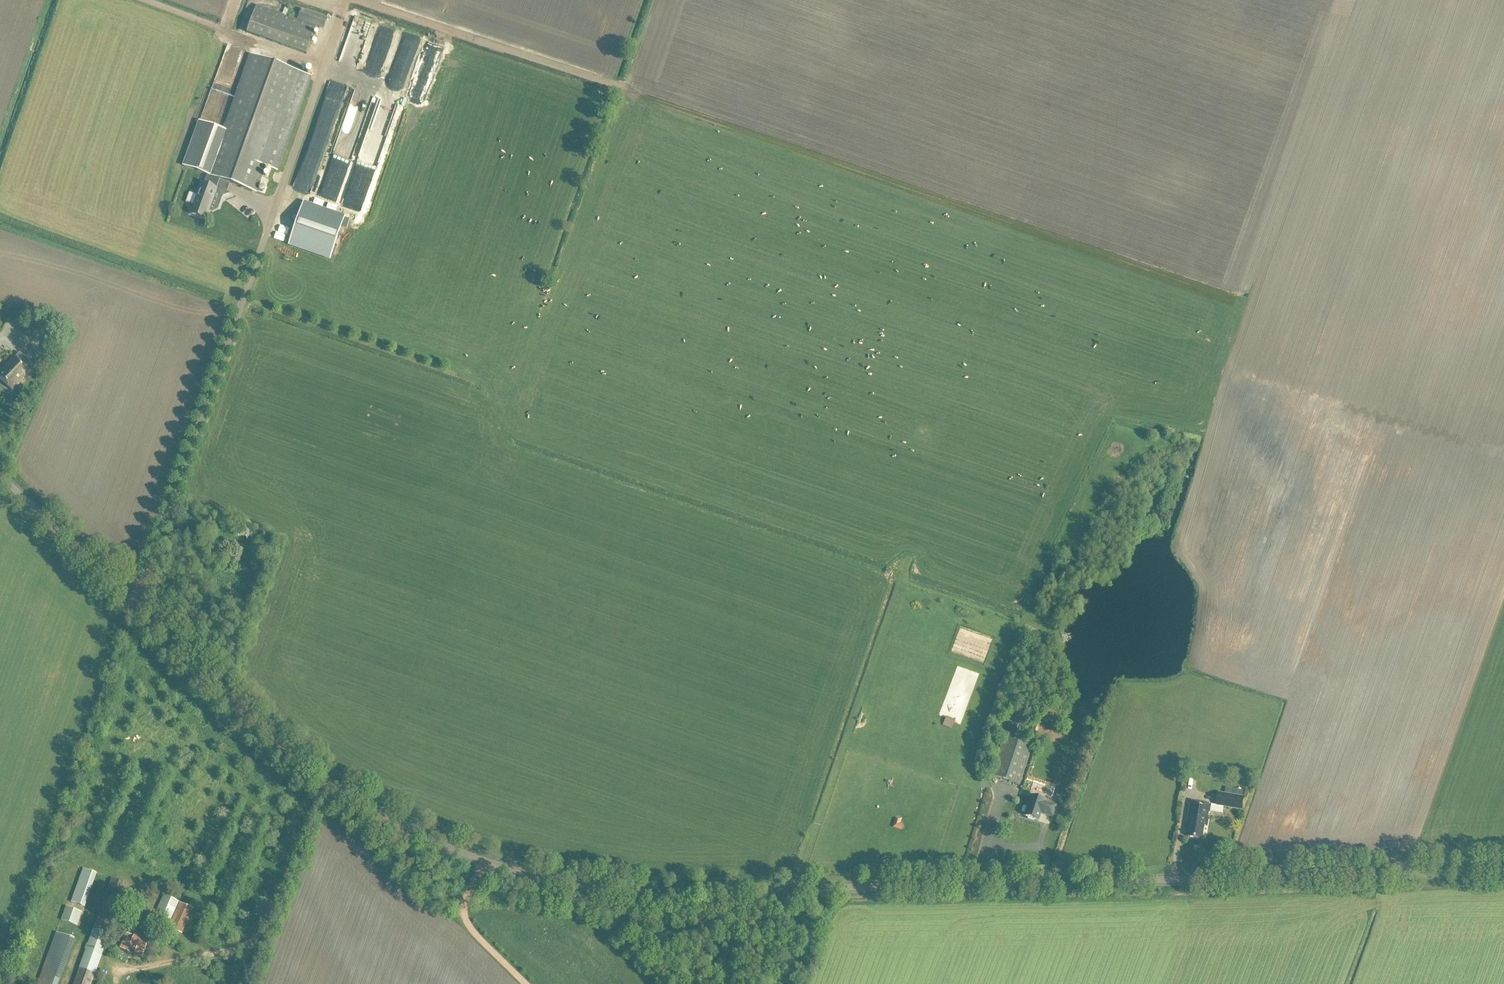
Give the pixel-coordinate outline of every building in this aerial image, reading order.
[(264,40),(306,55),(317,27),(297,20),(257,5),(246,34),(264,40)] [(301,10),(297,20),(317,27),(324,30),(328,19),(301,10)] [(364,20),(362,28),(363,28),(362,33),(370,35),(374,23),(364,20)] [(365,51),(367,44),(363,44),(364,42),(351,39),(349,48),(365,51)] [(231,45),(226,55),(237,60),(242,50),(231,45)] [(222,131),(200,123),(184,167),(207,176),(200,196),(198,195),(190,215),(206,221),(209,212),(214,213),(218,209),(222,197),(226,197),(231,184),(257,194),(266,168),(278,172),(313,79),(300,74),(249,56),(222,131)] [(331,165),(320,195),(338,202),(349,172),(331,165)] [(362,208),(371,187),(357,182),(348,202),(362,208)] [(288,246),(329,261),(345,217),(303,202),(288,246)] [(48,334),(43,350),(54,354),(59,338),(48,334)] [(14,358),(0,373),(0,379),(13,391),(30,373),(14,358)] [(1044,638),(1047,629),(1033,624),(1030,633),(1044,638)] [(949,717),(946,725),(955,729),(958,721),(949,717)] [(1027,748),(1017,744),(1003,740),(991,778),(1019,787),(1032,749),(1027,748)] [(1244,797),(1245,791),(1238,790),(1237,796),(1234,795),(1235,789),(1225,788),(1225,794),(1218,793),(1216,806),(1242,810),(1244,797)] [(1044,804),(1045,802),(1031,797),(1027,808),(1024,807),(1022,808),(1021,812),(1022,813),(1025,815),(1024,817),(1038,822),(1041,815),(1052,819),(1056,808),(1044,804)] [(1208,828),(1212,806),(1192,803),(1188,824),(1191,825),(1189,839),(1203,841),(1205,827),(1208,828)] [(902,830),(903,826),(899,825),(900,821),(896,820),(893,828),(902,830)] [(86,907),(97,874),(84,869),(72,902),(86,907)] [(74,982),(74,983),(92,983),(102,956),(100,955),(103,949),(104,950),(128,885),(111,879),(83,960),(79,958),(71,981),(74,982)] [(168,929),(179,904),(164,896),(152,922),(168,929)] [(170,929),(182,934),(193,910),(181,904),(170,929)] [(77,927),(82,913),(67,907),(62,921),(77,927)] [(56,933),(38,983),(59,983),(75,939),(56,933)] [(133,946),(137,948),(135,953),(142,956),(144,951),(145,951),(149,941),(134,935),(134,937),(127,934),(120,949),(130,953),(133,946)]
